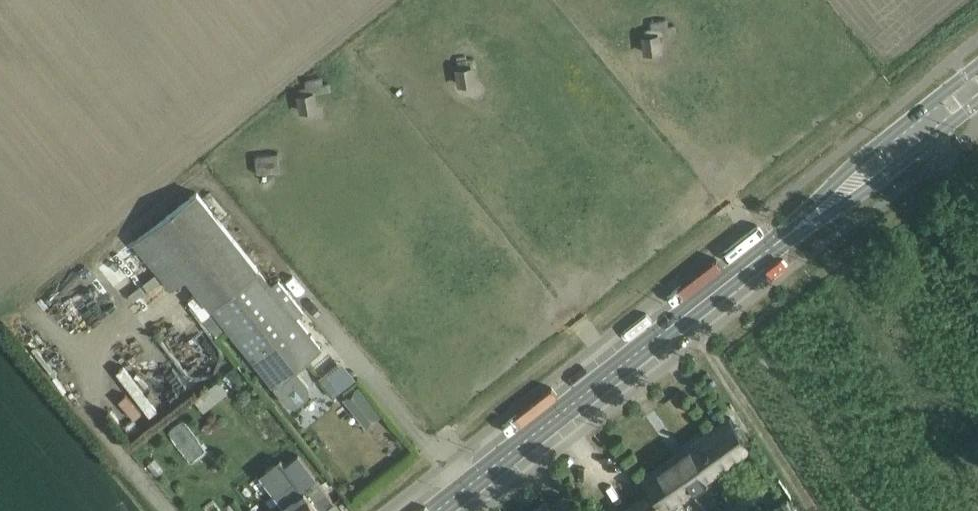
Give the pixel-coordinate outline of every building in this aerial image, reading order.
[(643,30),(644,36),(644,37),(661,35),(676,33),(675,28),(675,26),(673,25),(668,25),(667,23),(666,22),(665,21),(663,20),(651,22),(650,22),(650,28),(645,29),(643,30)] [(644,37),(644,36),(642,36),(643,53),(663,51),(661,35),(644,37)] [(457,57),(458,67),(458,68),(474,66),(476,66),(474,60),(472,58),(466,58),(465,56),(457,57)] [(458,68),(458,67),(455,67),(458,85),(477,82),(474,66),(458,68)] [(299,89),(300,93),(301,95),(316,93),(330,91),(330,88),(329,85),(328,83),(321,84),(321,81),(319,78),(306,80),(304,84),(305,87),(300,88),(299,89)] [(301,95),(300,93),(297,94),(299,111),(319,109),(316,93),(301,95)] [(280,172),(278,153),(254,156),(256,174),(280,172)] [(186,278),(213,309),(261,269),(198,191),(133,241),(171,289),(186,278)] [(306,362),(322,349),(297,318),(304,311),(279,279),(272,283),(261,269),(213,309),(289,402),(296,406),(310,396),(309,387),(296,370),(306,362)] [(226,330),(196,293),(188,300),(217,337),(226,330)] [(174,363),(161,370),(173,394),(186,387),(174,363)] [(122,364),(113,371),(145,411),(155,403),(122,364)] [(228,393),(218,380),(194,399),(204,411),(228,393)] [(381,415),(358,386),(343,398),(366,428),(381,415)] [(116,396),(107,403),(122,422),(131,415),(116,396)] [(619,510),(667,510),(753,448),(731,417),(645,478),(652,488),(619,510)] [(335,503),(299,454),(285,464),(281,458),(260,473),(288,510),(323,510),(335,503)] [(549,505),(546,501),(532,510),(553,510),(549,505)]
